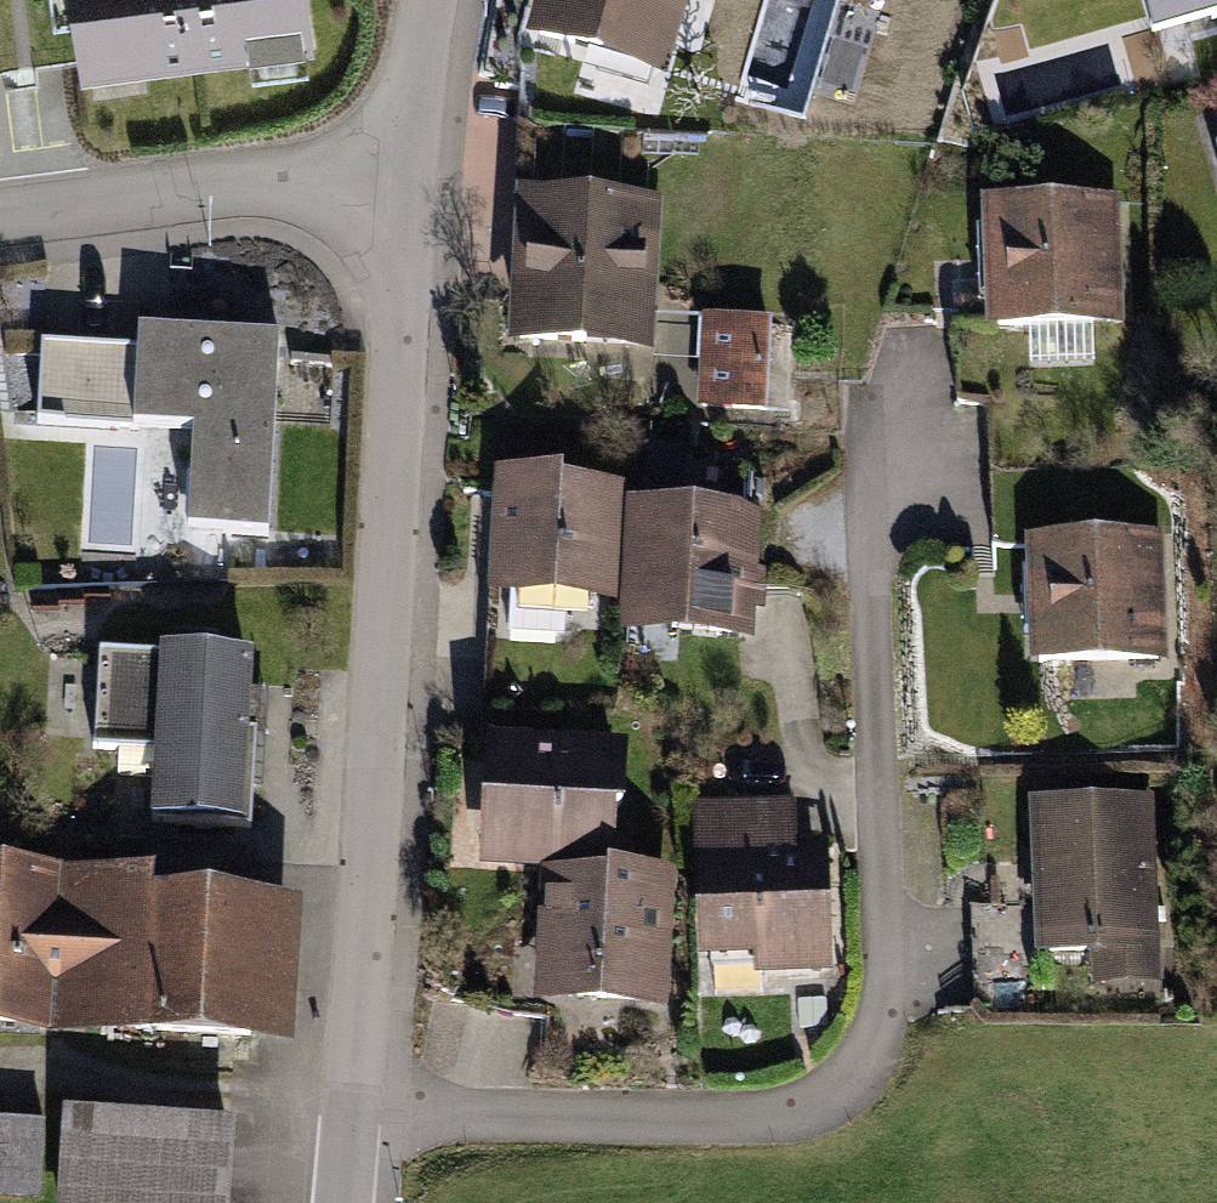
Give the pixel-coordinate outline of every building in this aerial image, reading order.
[(76,75),(314,45),(308,0),(67,0),(76,75)] [(538,34),(604,52),(598,71),(648,85),(672,0),(548,0),(538,34)] [(1153,38),(1216,19),(1216,0),(1142,0),(1153,38)] [(651,212),(527,206),(520,340),(645,345),(651,212)] [(1115,207),(989,211),(992,327),(1119,323),(1115,207)] [(766,325),(704,323),(701,410),(763,412),(766,325)] [(141,350),(44,345),(40,427),(196,435),(191,532),(271,536),(282,340),(142,332),(141,350)] [(648,451),(646,504),(677,505),(679,453),(648,451)] [(509,591),(507,630),(564,632),(566,595),(613,597),(618,495),(505,490),(501,591),(509,591)] [(752,524),(632,520),(628,629),(748,634),(752,524)] [(1152,543),(1031,548),(1037,667),(1157,662),(1152,543)] [(246,659),(101,651),(96,747),(161,751),(157,822),(249,827),(254,731),(242,731),(246,659)] [(612,760),(493,753),(486,860),(605,867),(612,760)] [(793,799),(689,803),(691,856),(706,856),(709,945),(764,943),(764,963),(820,961),(817,864),(796,865),(793,799)] [(1142,804),(1037,809),(1045,955),(1149,950),(1142,804)] [(66,880),(63,928),(60,977),(57,1028),(252,1040),(260,903),(237,902),(239,861),(162,856),(159,900),(146,899),(147,885),(66,880)] [(0,876),(0,1022),(38,1024),(40,976),(60,977),(63,928),(42,927),(45,879),(0,876)] [(660,888),(546,886),(544,999),(658,1001),(660,888)] [(44,1123),(0,1121),(0,1196),(40,1198),(44,1123)] [(71,1128),(66,1202),(217,1202),(222,1138),(71,1128)]
